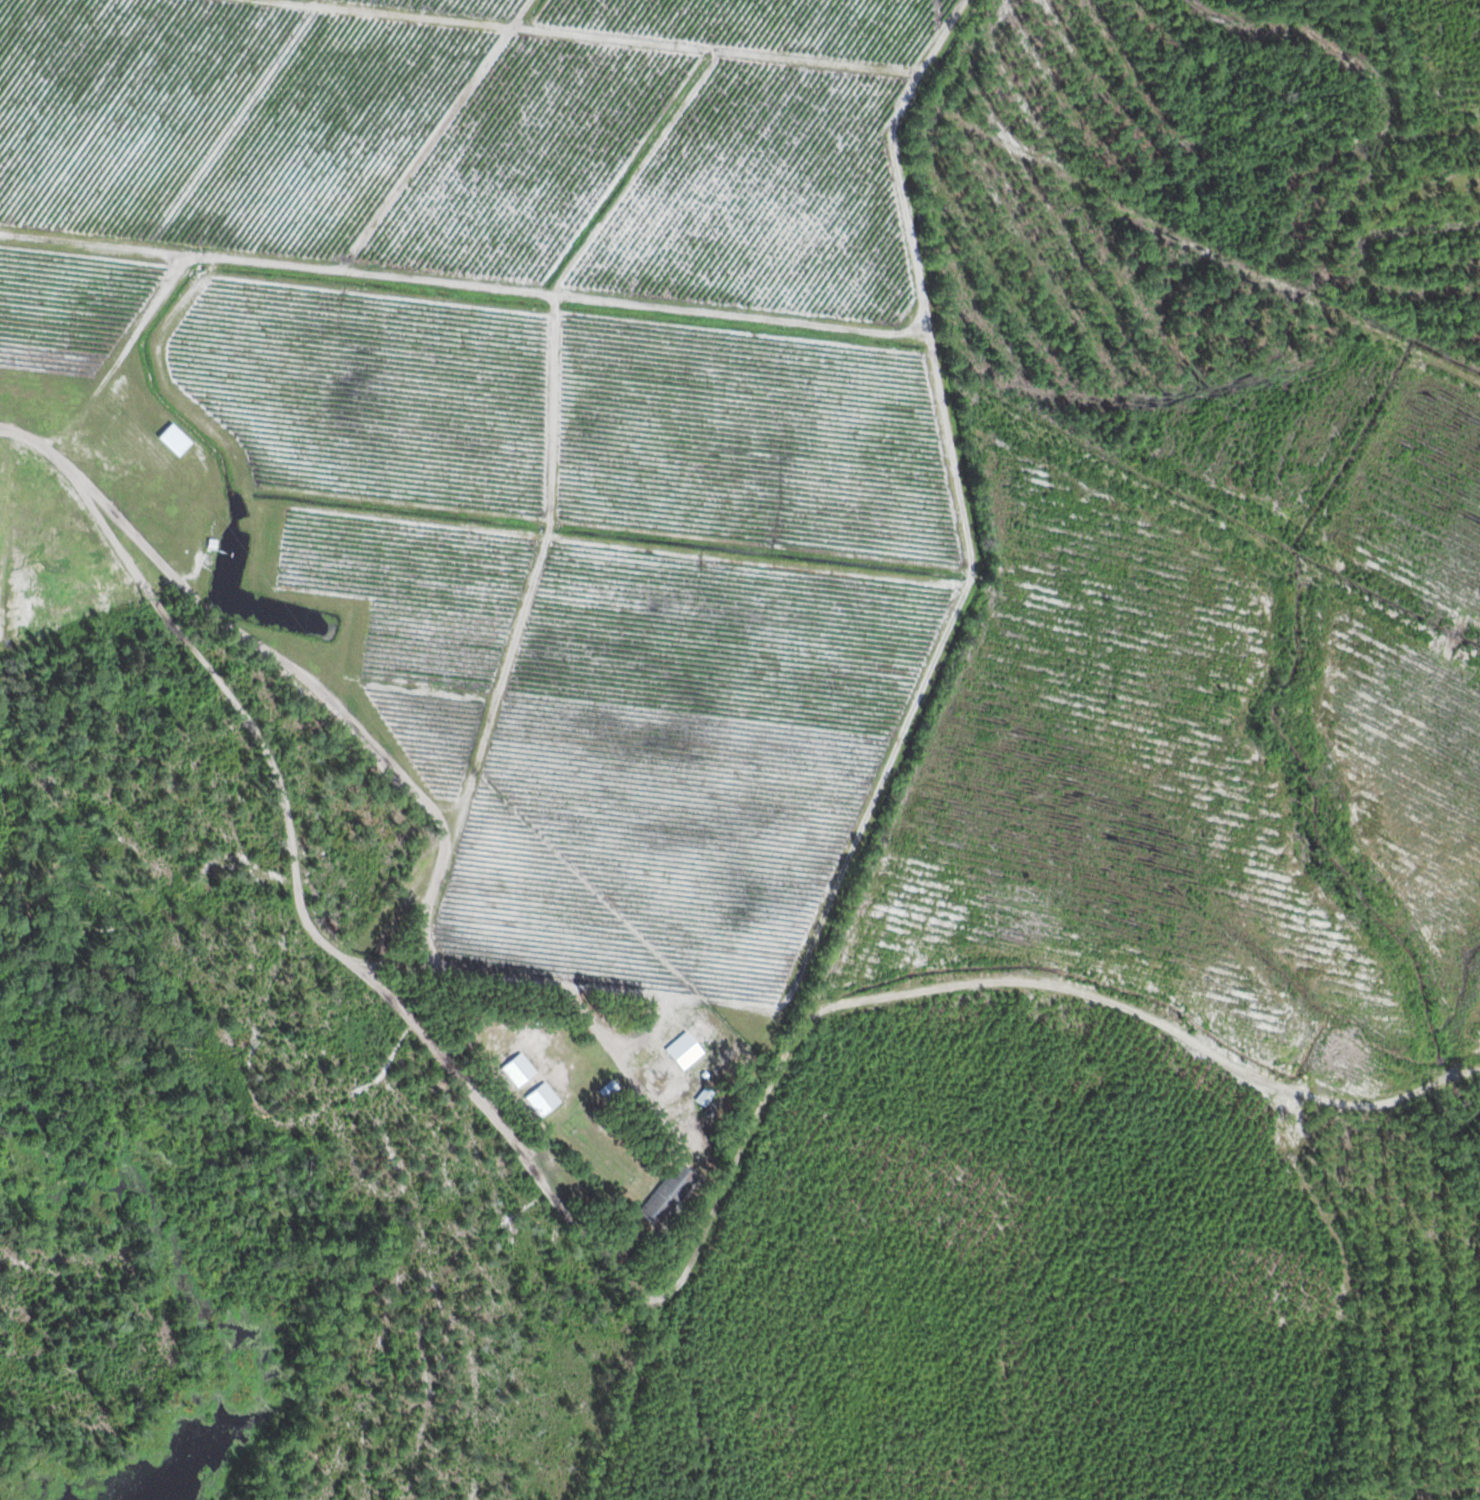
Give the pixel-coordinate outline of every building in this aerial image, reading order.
[(692,1102),(701,1109),(712,1096),(703,1089),(692,1102)] [(634,1215),(655,1232),(696,1181),(674,1164),(634,1215)]
